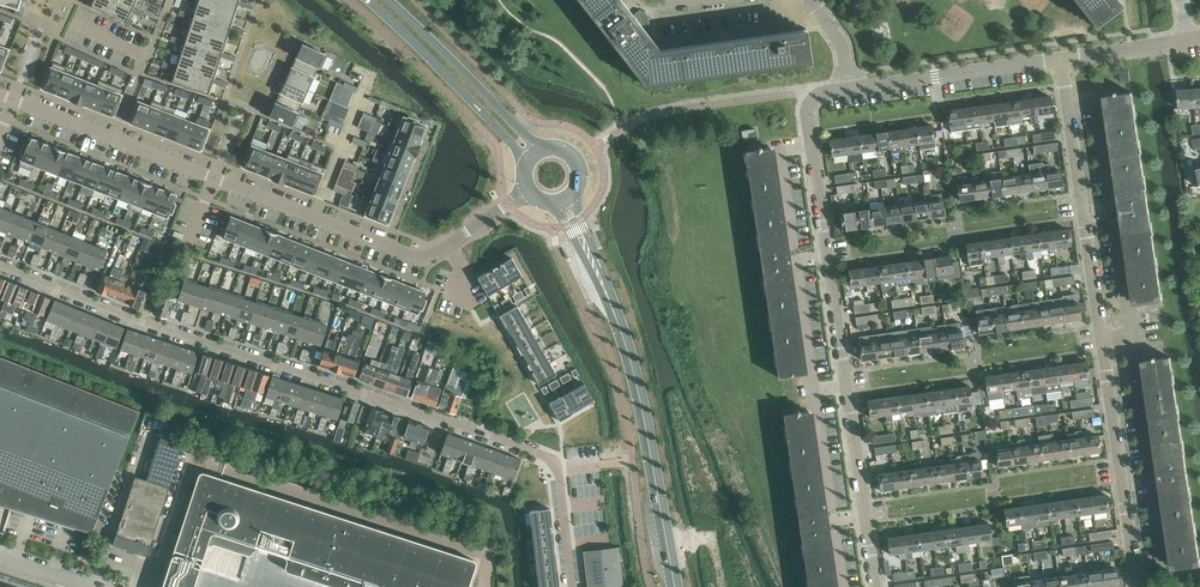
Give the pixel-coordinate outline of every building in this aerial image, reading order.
[(18,8),(20,0),(0,0),(0,3),(18,8)] [(110,0),(91,0),(88,6),(107,14),(113,1),(110,0)] [(113,1),(131,9),(132,7),(135,0),(113,0),(113,1)] [(198,4),(217,10),(221,0),(200,0),(198,4)] [(230,0),(221,0),(217,10),(236,16),(240,6),(240,3),(230,0)] [(807,33),(660,53),(654,45),(652,46),(643,34),(646,31),(648,32),(647,30),(646,29),(646,28),(645,27),(644,25),(644,23),(643,22),(643,21),(643,20),(643,18),(643,17),(643,16),(644,14),(644,13),(645,12),(645,11),(644,11),(644,12),(639,10),(630,18),(617,0),(582,0),(647,82),(811,59),(807,33)] [(1118,8),(1112,0),(1078,0),(1097,24),(1118,8)] [(131,9),(113,1),(107,14),(125,22),(129,12),(131,9)] [(217,10),(198,4),(195,15),(194,17),(213,23),(217,10)] [(236,16),(217,10),(213,23),(232,29),(233,27),(236,16)] [(13,18),(6,16),(4,21),(11,24),(13,18)] [(213,23),(194,17),(193,19),(190,30),(209,36),(213,23)] [(232,29),(213,23),(209,36),(228,42),(231,32),(232,29)] [(209,36),(190,30),(187,41),(186,43),(205,49),(209,36)] [(224,53),(228,42),(209,36),(205,49),(224,55),(224,53)] [(200,62),(205,49),(186,43),(185,45),(182,56),(200,62)] [(325,54),(303,44),(292,68),(303,73),(308,62),(319,67),(325,54)] [(73,49),(66,46),(64,51),(70,54),(73,49)] [(79,52),(73,49),(70,54),(77,57),(79,52)] [(224,55),(205,49),(200,62),(219,68),(223,58),(224,55)] [(95,59),(89,56),(86,61),(93,64),(95,59)] [(200,62),(182,56),(178,67),(177,69),(196,75),(200,62)] [(102,62),(95,59),(93,64),(99,67),(102,62)] [(65,67),(53,62),(43,89),(55,93),(63,72),(65,67)] [(219,68),(200,62),(196,75),(215,81),(216,79),(219,68)] [(308,90),(319,67),(308,62),(303,73),(292,68),(286,80),(308,90)] [(117,69),(111,66),(108,71),(115,74),(117,69)] [(124,72),(117,69),(115,74),(121,77),(124,72)] [(192,89),(196,75),(177,69),(177,71),(173,83),(192,89)] [(1121,82),(1130,81),(1129,71),(1120,72),(1121,82)] [(75,77),(63,72),(55,93),(66,98),(75,77)] [(215,81),(196,75),(192,89),(211,95),(214,84),(215,81)] [(86,81),(75,77),(66,98),(72,100),(71,101),(77,104),(86,81)] [(111,85),(99,80),(97,86),(89,107),(101,111),(111,85)] [(298,113),(308,90),(286,80),(281,92),(291,97),(287,108),(298,113)] [(97,86),(86,81),(77,104),(83,106),(84,104),(89,107),(97,86)] [(342,88),(349,90),(351,85),(345,82),(342,88)] [(123,89),(111,85),(101,111),(113,116),(123,89)] [(358,87),(351,85),(349,90),(356,93),(358,87)] [(1179,109),(1195,108),(1194,90),(1178,91),(1179,109)] [(1107,96),(1137,304),(1162,300),(1132,92),(1118,94),(1118,91),(1115,92),(1115,94),(1107,96)] [(292,126),(298,113),(287,108),(291,97),(281,92),(270,116),(292,126)] [(1049,96),(1034,98),(1036,115),(1037,114),(1051,112),(1049,96)] [(1031,124),(1037,122),(1038,122),(1037,114),(1036,115),(1034,98),(1019,100),(1021,117),(1030,115),(1031,124)] [(1005,102),(1008,125),(1022,123),(1021,117),(1019,100),(1005,102)] [(164,105),(153,101),(151,106),(142,127),(154,132),(162,111),(164,105)] [(151,106),(139,102),(130,123),(142,127),(151,106)] [(991,104),(993,121),(994,127),(1008,125),(1005,102),(991,104)] [(979,123),(993,121),(991,104),(977,106),(979,123)] [(977,106),(962,108),(964,125),(965,125),(966,129),(980,127),(979,123),(977,106)] [(964,125),(962,108),(947,111),(950,127),(964,125)] [(173,115),(162,111),(154,132),(165,136),(173,115)] [(294,125),(303,128),(308,117),(299,113),(294,125)] [(370,115),(363,113),(361,118),(368,121),(370,115)] [(185,120),(173,115),(165,136),(177,141),(185,120)] [(377,118),(370,115),(368,121),(375,123),(377,118)] [(399,130),(421,138),(426,126),(418,122),(418,121),(409,117),(408,119),(404,117),(399,130)] [(335,127),(337,121),(330,118),(328,124),(335,127)] [(196,124),(185,120),(177,141),(188,145),(196,124)] [(275,124),(269,121),(266,126),(273,129),(275,124)] [(344,124),(337,121),(335,127),(342,129),(344,124)] [(208,129),(196,124),(188,145),(200,150),(203,143),(205,143),(208,134),(207,133),(208,129)] [(282,127),(275,124),(273,129),(279,132),(282,127)] [(932,125),(931,125),(916,127),(919,144),(919,150),(935,147),(932,125)] [(308,127),(306,132),(316,135),(318,130),(308,127)] [(904,146),(918,144),(919,144),(916,127),(902,129),(904,146)] [(743,140),(757,138),(755,129),(742,131),(743,140)] [(905,152),(904,146),(902,129),(888,131),(890,148),(891,154),(905,152)] [(419,144),(421,138),(399,130),(394,142),(418,151),(421,144),(419,144)] [(297,134),(291,131),(288,136),(295,139),(297,134)] [(884,154),(883,149),(890,148),(888,131),(873,134),(875,150),(876,150),(877,155),(884,154)] [(1038,134),(1039,141),(1056,139),(1054,131),(1038,134)] [(304,137),(297,134),(295,139),(301,142),(304,137)] [(859,136),(862,152),(875,150),(873,134),(859,136)] [(844,138),(847,154),(862,152),(859,136),(844,138)] [(361,139),(354,137),(352,142),(359,145),(361,139)] [(1010,138),(1011,146),(1018,145),(1017,137),(1010,138)] [(43,143),(30,138),(26,147),(24,146),(21,155),(23,156),(19,165),(32,170),(34,165),(43,143)] [(831,156),(846,154),(847,154),(844,138),(829,140),(831,156)] [(367,142),(361,139),(359,145),(365,147),(367,142)] [(320,144),(313,141),(311,147),(317,150),(320,144)] [(981,142),(983,150),(990,149),(988,141),(981,142)] [(418,151),(394,142),(390,154),(412,162),(414,157),(415,158),(418,151)] [(1040,145),(1041,152),(1057,150),(1056,142),(1040,145)] [(55,147),(43,143),(34,165),(46,170),(55,147)] [(326,147),(320,144),(317,150),(324,153),(326,147)] [(264,151),(252,146),(244,167),(256,172),(264,151)] [(67,152),(55,147),(46,170),(58,175),(67,152)] [(778,378),(786,377),(803,374),(769,148),(761,149),(761,147),(758,147),(758,150),(744,152),(778,378)] [(1011,149),(1013,157),(1020,156),(1018,148),(1011,149)] [(276,155),(264,151),(256,172),(267,176),(276,155)] [(79,157),(67,152),(58,175),(70,179),(79,157)] [(983,153),(984,161),(991,160),(990,152),(983,153)] [(407,175),(412,162),(390,154),(385,166),(407,175)] [(287,160),(276,155),(267,176),(273,178),(272,180),(278,182),(287,160)] [(91,162),(79,157),(70,179),(82,184),(91,162)] [(298,164),(287,160),(278,182),(284,184),(285,183),(290,185),(298,164)] [(351,163),(345,161),(342,166),(349,169),(351,163)] [(103,166),(91,162),(82,184),(95,189),(103,166)] [(358,166),(351,163),(349,169),(356,172),(358,166)] [(1043,164),(1044,172),(1046,189),(1061,186),(1059,170),(1058,170),(1058,168),(1055,167),(1052,166),(1050,164),(1049,163),(1043,164)] [(310,169),(298,164),(290,185),(302,190),(310,169)] [(907,165),(908,173),(915,172),(914,164),(907,165)] [(115,171),(103,166),(95,189),(107,193),(115,171)] [(403,187),(407,175),(385,166),(380,178),(403,187)] [(878,169),(879,177),(886,176),(885,168),(878,169)] [(322,173),(310,169),(302,190),(314,194),(322,173)] [(127,176),(115,171),(107,193),(119,198),(127,176)] [(849,173),(850,181),(858,180),(857,172),(849,173)] [(1044,172),(1030,174),(1029,174),(1032,191),(1046,189),(1044,172)] [(850,181),(849,173),(835,175),(836,183),(850,181)] [(1015,176),(1017,193),(1032,191),(1029,174),(1015,176)] [(908,176),(909,184),(917,183),(915,175),(908,176)] [(139,181),(127,176),(119,198),(131,203),(139,181)] [(1001,178),(1003,195),(1017,193),(1015,176),(1001,178)] [(403,187),(380,178),(375,190),(398,199),(403,187)] [(957,182),(957,185),(960,201),(974,199),(972,182),(971,178),(959,180),(957,182)] [(987,180),(989,197),(1003,195),(1001,178),(987,180)] [(27,182),(21,179),(18,185),(25,187),(27,182)] [(880,180),(881,188),(888,187),(887,179),(880,180)] [(987,180),(972,182),(974,199),(989,197),(987,180)] [(151,185),(139,181),(131,203),(129,208),(141,213),(143,208),(151,185)] [(34,184),(27,182),(25,187),(32,190),(34,184)] [(851,184),(852,192),(860,191),(858,183),(851,184)] [(852,192),(851,184),(836,186),(838,194),(852,192)] [(164,190),(151,185),(143,208),(155,212),(164,190)] [(342,188),(335,185),(333,190),(340,193),(342,188)] [(349,190),(342,188),(340,193),(346,196),(349,190)] [(51,191),(45,189),(43,194),(49,197),(51,191)] [(176,195),(164,190),(155,212),(153,217),(166,222),(169,213),(171,214),(175,205),(173,204),(176,195)] [(375,190),(371,202),(393,211),(398,199),(375,190)] [(58,194),(51,191),(49,197),(56,199),(58,194)] [(926,196),(927,201),(929,217),(945,215),(942,194),(926,196)] [(76,201),(69,198),(67,204),(74,206),(76,201)] [(83,203),(76,201),(74,206),(80,209),(83,203)] [(915,220),(929,217),(927,201),(912,203),(915,220)] [(393,211),(371,202),(366,215),(388,223),(393,211)] [(839,207),(832,208),(835,230),(842,229),(842,230),(857,228),(855,212),(856,211),(855,202),(847,203),(849,213),(840,214),(839,207)] [(898,205),(901,222),(915,220),(912,203),(898,205)] [(898,205),(883,208),(886,224),(901,222),(898,205)] [(0,213),(0,230),(6,232),(14,213),(2,208),(0,213)] [(100,210),(93,208),(91,213),(98,216),(100,210)] [(870,210),(872,226),(886,224),(883,208),(870,210)] [(107,213),(100,210),(98,216),(105,218),(107,213)] [(870,210),(856,211),(855,212),(857,228),(872,226),(870,210)] [(14,213),(6,232),(17,237),(25,217),(14,213)] [(243,221),(231,216),(223,237),(235,242),(243,221)] [(25,217),(17,237),(29,242),(37,222),(25,217)] [(124,220),(117,217),(115,223),(122,225),(124,220)] [(131,222),(124,220),(122,225),(129,228),(131,222)] [(254,225),(243,221),(235,242),(246,246),(254,225)] [(37,222),(29,242),(40,246),(48,227),(37,222)] [(266,230),(254,225),(246,246),(257,251),(266,230)] [(148,229),(142,226),(139,232),(146,235),(148,229)] [(60,231),(48,227),(40,246),(52,251),(60,231)] [(155,232),(148,229),(146,235),(153,237),(155,232)] [(1061,251),(1061,246),(1070,245),(1067,229),(1052,231),(1055,252),(1061,251)] [(277,234),(266,230),(257,251),(269,255),(277,234)] [(60,231),(52,251),(64,256),(71,236),(60,231)] [(1040,249),(1048,248),(1049,253),(1055,252),(1052,231),(1037,233),(1040,249)] [(1033,258),(1032,250),(1040,249),(1037,233),(1023,235),(1027,259),(1033,258)] [(288,239),(277,234),(269,255),(280,260),(288,239)] [(132,235),(127,247),(134,250),(139,238),(132,235)] [(1009,237),(1012,253),(1020,252),(1021,260),(1027,259),(1023,235),(1009,237)] [(71,236),(64,256),(75,260),(83,241),(71,236)] [(1005,262),(1004,255),(1012,253),(1009,237),(995,239),(997,256),(998,264),(1005,262)] [(153,242),(144,239),(141,248),(150,251),(153,242)] [(300,243),(288,239),(280,260),(292,264),(300,243)] [(983,258),(997,256),(995,239),(980,241),(983,258)] [(83,241),(75,260),(87,265),(95,245),(83,241)] [(983,263),(983,258),(980,241),(965,243),(968,266),(983,263)] [(311,248),(300,243),(292,264),(303,269),(311,248)] [(95,245),(87,265),(99,270),(100,265),(101,264),(107,250),(95,245)] [(323,252),(311,248),(303,269),(314,273),(323,252)] [(334,257),(323,252),(314,273),(326,278),(334,257)] [(935,258),(937,274),(952,272),(952,271),(958,270),(957,261),(951,262),(950,256),(935,258)] [(346,261),(334,257),(326,278),(338,282),(346,261)] [(923,276),(937,274),(935,258),(920,260),(923,276)] [(102,274),(95,291),(107,295),(118,268),(121,261),(116,259),(109,276),(102,274)] [(513,259),(502,266),(512,284),(524,277),(513,259)] [(216,285),(215,287),(233,293),(240,272),(206,260),(199,279),(216,285)] [(924,283),(923,276),(920,260),(906,262),(910,285),(924,283)] [(357,266),(346,261),(338,282),(349,287),(357,266)] [(901,284),(903,286),(910,285),(906,262),(892,264),(895,285),(901,284)] [(158,276),(162,267),(150,263),(146,272),(158,276)] [(880,282),(880,283),(881,290),(890,289),(891,286),(895,285),(892,264),(878,266),(880,282)] [(1057,267),(1058,274),(1073,272),(1072,264),(1057,267)] [(349,287),(360,291),(369,270),(357,266),(349,287)] [(502,266),(490,272),(501,290),(512,284),(502,266)] [(866,285),(880,282),(878,266),(864,268),(866,285)] [(118,300),(127,277),(122,275),(124,270),(118,268),(107,295),(118,300)] [(851,287),(865,285),(866,285),(864,268),(848,271),(851,287)] [(380,274),(369,270),(360,291),(372,295),(380,274)] [(490,272),(479,279),(489,297),(501,290),(490,272)] [(372,295),(383,300),(391,279),(380,274),(372,295)] [(133,280),(127,278),(127,277),(118,300),(129,304),(140,278),(135,276),(133,280)] [(1059,278),(1060,285),(1075,283),(1074,276),(1059,278)] [(260,287),(262,280),(251,277),(250,277),(249,282),(249,283),(260,287)] [(129,304),(133,306),(141,309),(148,292),(142,290),(146,280),(140,278),(129,304)] [(403,283),(391,279),(383,300),(394,304),(403,283)] [(178,300),(190,304),(196,284),(184,280),(178,300)] [(1,310),(0,313),(0,316),(4,317),(17,285),(6,281),(0,296),(0,298),(4,300),(1,309),(1,310)] [(394,304),(406,309),(414,288),(403,283),(394,304)] [(196,284),(190,304),(202,308),(208,288),(196,284)] [(10,320),(12,314),(16,304),(21,306),(28,290),(17,285),(4,317),(10,320)] [(159,295),(153,314),(167,318),(176,289),(170,287),(167,298),(159,295)] [(208,288),(202,308),(214,312),(220,291),(208,288)] [(414,288),(406,309),(418,314),(426,292),(414,288)] [(40,294),(28,290),(21,306),(27,308),(23,319),(29,321),(40,294)] [(220,291),(214,312),(225,315),(232,295),(220,291)] [(31,331),(34,323),(38,313),(44,315),(51,299),(40,294),(29,321),(27,325),(25,330),(26,331),(26,329),(31,331)] [(925,295),(927,303),(934,302),(933,294),(925,295)] [(232,295),(225,315),(237,319),(244,299),(232,295)] [(1080,319),(1079,311),(1077,295),(1061,297),(1065,321),(1080,319)] [(1065,321),(1061,297),(1047,299),(1050,323),(1065,321)] [(897,299),(898,307),(906,306),(904,298),(897,299)] [(255,303),(244,299),(237,319),(249,323),(255,303)] [(356,301),(350,299),(347,304),(354,307),(356,301)] [(1033,301),(1036,325),(1050,323),(1047,299),(1033,301)] [(66,305),(54,300),(46,320),(58,325),(66,305)] [(337,311),(339,303),(326,301),(324,308),(337,311)] [(363,304),(356,301),(354,307),(361,309),(363,304)] [(1019,303),(1022,327),(1036,325),(1033,301),(1019,303)] [(869,304),(870,311),(877,310),(876,302),(869,304)] [(267,306),(255,303),(249,323),(261,326),(267,306)] [(1012,304),(1010,306),(1005,307),(1008,329),(1022,327),(1019,303),(1012,304)] [(870,311),(869,304),(854,306),(855,313),(870,311)] [(58,325),(69,329),(77,309),(66,305),(58,325)] [(517,305),(499,316),(506,328),(524,317),(517,305)] [(927,306),(928,314),(936,313),(934,305),(927,306)] [(261,326),(273,330),(279,310),(267,306),(261,326)] [(1008,329),(1005,307),(1004,307),(1004,306),(990,308),(993,331),(1008,329)] [(379,310),(372,308),(370,313),(377,316),(379,310)] [(978,333),(993,331),(990,308),(976,310),(976,317),(975,317),(978,333)] [(69,329),(81,334),(89,314),(77,309),(69,329)] [(279,310),(273,330),(285,334),(291,314),(279,310)] [(386,313),(379,310),(377,316),(384,318),(386,313)] [(899,311),(900,318),(907,317),(906,310),(899,311)] [(92,338),(100,318),(89,314),(81,334),(92,338)] [(285,334),(296,338),(303,317),(291,314),(285,334)] [(361,324),(372,328),(375,317),(364,314),(361,324)] [(870,315),(871,322),(878,321),(877,314),(870,315)] [(871,322),(870,315),(855,317),(857,325),(871,322)] [(402,319),(395,316),(393,322),(400,325),(402,319)] [(296,338),(308,341),(315,321),(303,317),(296,338)] [(524,317),(506,328),(513,339),(531,329),(524,317)] [(104,343),(112,323),(100,318),(92,338),(104,343)] [(409,322),(402,319),(400,325),(406,327),(409,322)] [(327,325),(315,321),(308,341),(321,345),(327,325)] [(959,322),(945,324),(948,349),(963,346),(959,322)] [(116,348),(124,328),(112,323),(104,343),(116,348)] [(932,334),(931,334),(933,351),(948,349),(945,324),(938,325),(936,327),(931,328),(932,334)] [(52,332),(58,334),(60,327),(55,325),(52,332)] [(901,330),(905,355),(919,353),(917,336),(916,328),(901,330)] [(120,349),(132,353),(139,333),(126,329),(120,349)] [(531,329),(513,339),(519,350),(537,340),(531,329)] [(353,358),(358,343),(359,338),(360,338),(362,333),(354,330),(352,336),(354,336),(342,373),(354,377),(360,360),(353,358)] [(887,332),(891,357),(905,355),(901,330),(887,332)] [(58,334),(52,332),(50,338),(55,340),(58,334)] [(881,333),(873,334),(876,359),(891,357),(887,332),(881,333)] [(144,357),(150,337),(139,333),(132,353),(144,357)] [(75,341),(81,343),(83,337),(78,334),(75,341)] [(318,365),(330,369),(331,369),(336,353),(340,342),(342,336),(337,334),(331,351),(324,348),(318,365)] [(861,361),(876,359),(873,334),(860,337),(858,339),(861,361)] [(917,336),(919,353),(933,351),(931,334),(917,336)] [(349,335),(346,344),(340,342),(336,353),(331,369),(342,373),(354,336),(352,336),(349,335)] [(155,361),(162,341),(150,337),(144,357),(155,361)] [(429,340),(428,339),(426,347),(437,351),(437,343),(437,342),(429,339),(429,340)] [(537,340),(519,350),(525,361),(543,351),(537,340)] [(81,343),(75,341),(73,347),(78,350),(81,343)] [(162,341),(155,361),(167,365),(174,345),(162,341)] [(98,350),(104,353),(107,346),(101,344),(98,350)] [(369,344),(365,355),(372,357),(375,347),(369,344)] [(186,349),(174,345),(167,365),(179,369),(186,349)] [(396,374),(405,349),(398,347),(396,351),(397,351),(384,388),(395,392),(401,376),(396,374)] [(198,353),(186,349),(179,369),(191,373),(198,353)] [(381,361),(378,368),(379,368),(373,384),(384,388),(397,351),(396,351),(391,349),(387,363),(381,361)] [(104,353),(98,350),(96,357),(101,359),(104,353)] [(543,351),(525,361),(532,372),(550,362),(543,351)] [(406,396),(420,355),(415,353),(406,378),(401,376),(395,392),(406,396)] [(430,355),(423,353),(420,363),(427,366),(430,355)] [(196,391),(201,393),(213,358),(200,354),(195,370),(202,373),(196,391)] [(1175,568),(1199,564),(1171,357),(1157,359),(1156,356),(1153,357),(1154,359),(1145,360),(1175,568)] [(92,533),(139,412),(140,411),(0,357),(0,504),(92,533)] [(212,376),(218,378),(219,378),(224,361),(213,358),(201,393),(206,395),(212,376)] [(219,397),(224,398),(225,398),(236,365),(224,361),(219,378),(217,383),(223,385),(219,397)] [(1072,363),(1074,380),(1089,377),(1086,361),(1072,363)] [(358,379),(370,384),(373,384),(379,368),(378,368),(376,367),(377,363),(373,362),(371,366),(364,363),(358,379)] [(550,362),(532,372),(539,384),(557,374),(550,362)] [(1059,382),(1074,380),(1072,363),(1057,366),(1059,382)] [(235,383),(240,385),(241,385),(247,369),(236,365),(225,398),(223,402),(228,403),(235,383)] [(1060,391),(1059,382),(1057,366),(1043,368),(1045,384),(1046,393),(1060,391)] [(411,398),(423,402),(434,369),(430,367),(424,383),(417,380),(411,398)] [(1031,386),(1045,384),(1043,368),(1028,370),(1031,386)] [(244,397),(242,403),(241,407),(246,408),(247,406),(258,372),(247,369),(241,385),(247,387),(244,397)] [(439,371),(434,369),(423,402),(435,406),(441,389),(433,386),(439,371)] [(1018,398),(1025,397),(1032,395),(1031,386),(1028,370),(1015,372),(1017,388),(1018,398)] [(263,393),(269,376),(258,372),(247,406),(252,408),(254,401),(257,391),(263,393)] [(1002,390),(1016,388),(1017,388),(1015,372),(999,374),(1002,390)] [(988,400),(1002,398),(1003,397),(1002,390),(999,374),(984,376),(986,392),(986,393),(987,392),(988,400)] [(264,397),(277,401),(283,380),(271,376),(264,397)] [(446,384),(438,407),(443,409),(443,410),(455,414),(467,381),(459,378),(456,387),(446,384)] [(277,401),(289,404),(295,384),(283,380),(277,401)] [(584,383),(572,390),(583,408),(595,401),(584,383)] [(295,384),(289,404),(301,408),(307,388),(295,384)] [(954,388),(957,411),(970,410),(972,407),(969,386),(954,388)] [(301,408),(313,412),(319,392),(307,388),(301,408)] [(957,413),(957,411),(954,388),(939,390),(942,411),(943,415),(957,413)] [(572,390),(561,396),(571,414),(583,408),(572,390)] [(937,412),(942,411),(939,390),(925,392),(928,416),(937,414),(937,412)] [(319,392),(313,412),(324,416),(331,395),(319,392)] [(922,416),(928,416),(925,392),(910,395),(913,415),(919,414),(922,416)] [(337,420),(343,399),(331,395),(324,416),(337,420)] [(896,397),(898,413),(907,412),(908,416),(913,415),(910,395),(896,397)] [(561,396),(549,403),(560,421),(571,414),(561,396)] [(882,399),(884,415),(885,421),(893,420),(892,414),(898,413),(896,397),(882,399)] [(1077,399),(1078,407),(1093,404),(1092,397),(1077,399)] [(869,417),(884,415),(882,399),(867,401),(869,417)] [(336,433),(334,440),(341,442),(345,428),(344,428),(346,420),(354,422),(359,405),(347,400),(336,433)] [(1014,416),(1027,414),(1049,411),(1048,403),(1013,408),(1014,416)] [(385,413),(363,405),(358,422),(367,425),(364,431),(378,436),(385,413)] [(1078,411),(1080,418),(1095,416),(1094,408),(1078,411)] [(808,586),(833,586),(808,412),(799,413),(799,411),(796,411),(797,413),(783,415),(808,586)] [(407,420),(399,417),(399,418),(385,413),(378,436),(376,439),(382,441),(384,435),(391,437),(386,451),(394,454),(400,439),(401,435),(402,435),(407,420)] [(307,415),(304,425),(309,427),(312,417),(307,415)] [(1092,418),(1093,425),(1101,424),(1100,417),(1092,418)] [(402,435),(404,436),(403,438),(411,440),(409,446),(414,448),(416,442),(423,444),(429,427),(407,420),(402,435)] [(945,426),(946,433),(953,432),(952,425),(945,426)] [(916,430),(917,437),(924,436),(923,429),(916,430)] [(1070,456),(1084,454),(1085,454),(1082,437),(1081,430),(1074,431),(1074,433),(1067,434),(1067,439),(1070,456)] [(440,454),(451,457),(458,437),(447,433),(440,454)] [(887,434),(888,441),(896,440),(894,433),(887,434)] [(888,441),(887,434),(873,436),(874,444),(888,441)] [(181,442),(159,435),(144,480),(132,476),(110,545),(145,556),(181,442)] [(1038,437),(1039,443),(1042,460),(1056,458),(1054,441),(1053,435),(1038,437)] [(1082,437),(1085,454),(1099,452),(1097,435),(1082,437)] [(946,437),(947,444),(954,443),(953,436),(946,437)] [(451,457),(461,461),(468,441),(458,437),(451,457)] [(1010,443),(1011,448),(1010,448),(1013,464),(1027,462),(1025,445),(1024,438),(1018,439),(1017,442),(1010,443)] [(1054,441),(1056,458),(1070,456),(1067,439),(1054,441)] [(917,441),(919,449),(926,448),(925,440),(917,441)] [(461,461),(471,465),(479,444),(468,441),(461,461)] [(1039,443),(1025,445),(1027,462),(1042,460),(1039,443)] [(479,444),(471,465),(482,468),(489,448),(479,444)] [(889,445),(890,453),(897,452),(896,444),(889,445)] [(890,453),(889,445),(874,447),(875,455),(890,453)] [(489,448),(482,468),(492,472),(499,452),(489,448)] [(995,452),(990,452),(991,460),(996,460),(997,467),(1013,464),(1010,448),(994,450),(995,452)] [(408,449),(405,459),(417,462),(420,453),(408,449)] [(492,472),(502,476),(510,455),(499,452),(492,472)] [(963,454),(967,478),(981,476),(978,452),(977,452),(973,452),(972,453),(963,454)] [(950,459),(951,464),(950,464),(952,480),(967,478),(963,454),(957,455),(955,458),(950,459)] [(510,455),(502,476),(513,479),(520,459),(510,455)] [(445,465),(451,467),(453,460),(447,458),(445,465)] [(936,466),(938,482),(952,480),(950,464),(936,466)] [(451,467),(445,465),(443,471),(448,473),(451,467)] [(921,468),(924,484),(938,482),(936,466),(921,468)] [(907,470),(909,486),(924,484),(921,468),(907,470)] [(893,472),(895,488),(909,486),(907,470),(893,472)] [(476,565),(476,564),(476,563),(476,562),(475,562),(475,561),(474,561),(474,560),(473,560),(473,559),(378,528),(204,472),(203,472),(202,472),(201,472),(201,473),(200,473),(200,474),(199,474),(199,475),(198,475),(198,476),(169,564),(180,568),(179,571),(173,569),(172,569),(171,569),(170,569),(169,570),(165,582),(165,584),(166,585),(167,586),(169,586),(193,586),(196,579),(196,578),(195,577),(195,576),(194,576),(194,575),(193,575),(187,573),(188,570),(199,574),(200,569),(201,566),(207,547),(208,546),(209,545),(210,545),(210,544),(211,544),(212,544),(213,544),(214,544),(214,545),(247,555),(248,556),(249,556),(250,555),(251,555),(252,554),(253,553),(253,552),(254,551),(255,546),(261,530),(293,540),(290,552),(289,553),(289,554),(289,555),(290,556),(290,557),(291,558),(292,558),(292,559),(293,559),(361,581),(379,586),(469,586),(476,565)] [(471,474),(466,472),(463,479),(469,481),(471,474)] [(880,491),(895,488),(893,472),(877,474),(880,491)] [(1091,496),(1093,513),(1108,510),(1105,493),(1091,496)] [(1078,515),(1093,513),(1091,496),(1075,498),(1078,515)] [(1072,524),(1070,516),(1078,515),(1075,498),(1062,500),(1064,517),(1065,525),(1072,524)] [(1050,519),(1064,517),(1062,500),(1048,502),(1050,519)] [(1051,525),(1050,519),(1048,502),(1034,504),(1036,521),(1037,527),(1051,525)] [(1021,523),(1036,521),(1034,504),(1019,506),(1021,523)] [(1005,526),(1020,523),(1021,523),(1019,506),(1003,509),(1005,526)] [(550,508),(530,511),(531,524),(552,522),(550,508)] [(552,522),(531,524),(533,537),(553,535),(552,522)] [(989,523),(975,525),(974,526),(976,542),(991,540),(989,523)] [(970,551),(969,543),(976,542),(974,526),(959,528),(963,552),(970,551)] [(947,546),(955,545),(957,553),(963,552),(959,528),(945,530),(947,546)] [(947,546),(945,530),(931,532),(933,548),(947,546)] [(1096,532),(1097,540),(1112,537),(1111,530),(1096,532)] [(917,534),(919,550),(933,548),(931,532),(917,534)] [(912,557),(912,551),(919,550),(917,534),(902,536),(905,552),(906,558),(912,557)] [(553,535),(533,537),(534,550),(555,548),(553,535)] [(889,554),(902,552),(905,552),(902,536),(887,538),(889,554)] [(1040,548),(1039,540),(1032,541),(1033,549),(1040,548)] [(1098,543),(1099,551),(1114,549),(1113,541),(1098,543)] [(1099,551),(1098,543),(1091,544),(1092,552),(1099,551)] [(618,547),(583,552),(582,552),(587,586),(623,586),(618,547)] [(555,548),(534,550),(536,563),(557,561),(555,548)] [(1042,559),(1041,551),(1034,552),(1035,560),(1042,559)] [(1012,554),(1004,555),(1006,564),(1013,563),(1012,554)] [(557,561),(536,563),(537,576),(558,573),(557,561)] [(964,563),(965,571),(973,570),(971,562),(964,563)] [(936,567),(937,575),(944,574),(943,566),(936,567)] [(1066,575),(1058,576),(1060,586),(1074,586),(1073,574),(1071,566),(1065,567),(1066,575)] [(1101,570),(1104,586),(1118,584),(1116,568),(1101,570)] [(907,571),(908,579),(916,578),(914,570),(907,571)] [(1103,586),(1104,586),(1101,570),(1086,572),(1088,586),(1098,586),(1103,586)] [(908,579),(907,571),(892,573),(893,581),(908,579)] [(1074,586),(1088,586),(1086,572),(1073,574),(1074,586)] [(537,576),(539,586),(559,586),(560,586),(558,573),(537,576)] [(966,574),(967,582),(974,581),(973,573),(966,574)] [(1046,586),(1060,586),(1058,576),(1045,578),(1046,586)] [(938,578),(939,586),(946,585),(945,577),(938,578)] [(1045,578),(1029,581),(1030,586),(1046,586),(1045,578)]
